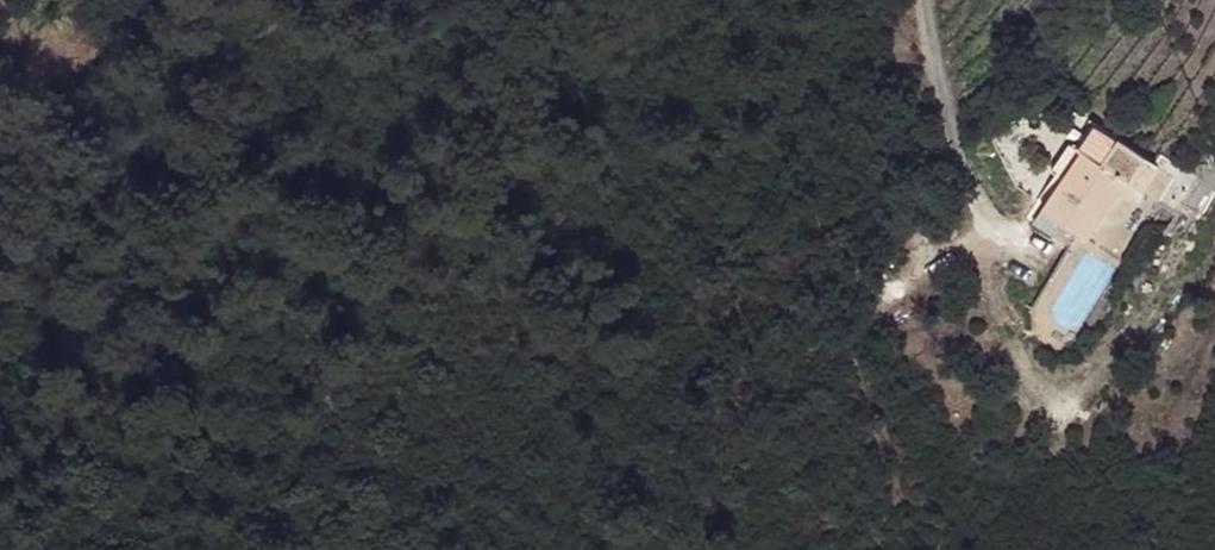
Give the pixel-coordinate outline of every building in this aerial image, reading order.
[(1035,158),(1012,188),(1057,219),(1100,162),(1109,168),(1128,141),(1089,115),(1071,139),(1056,128),(1035,158)]
